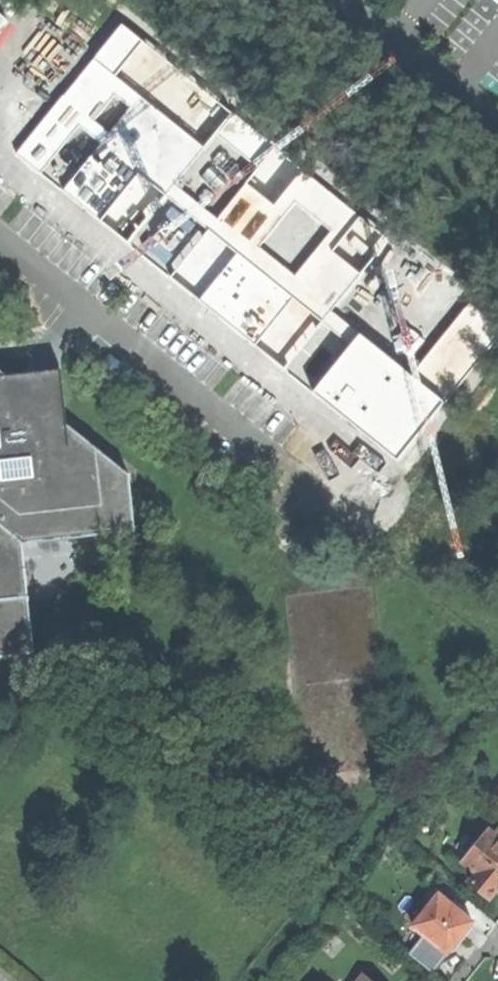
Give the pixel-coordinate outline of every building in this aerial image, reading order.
[(22,542),(23,544),(135,532),(129,474),(68,424),(38,427),(37,424),(35,418),(31,413),(27,410),(22,407),(17,405),(13,405),(10,405),(7,376),(0,370),(0,524),(22,542)] [(33,653),(23,544),(22,542),(0,524),(0,656),(33,653)] [(463,863),(475,872),(468,880),(490,898),(497,888),(497,834),(497,836),(489,829),(463,863)] [(439,895),(414,926),(425,935),(447,952),(459,937),(472,922),(439,895)] [(447,952),(425,935),(409,954),(431,972),(447,952)]
